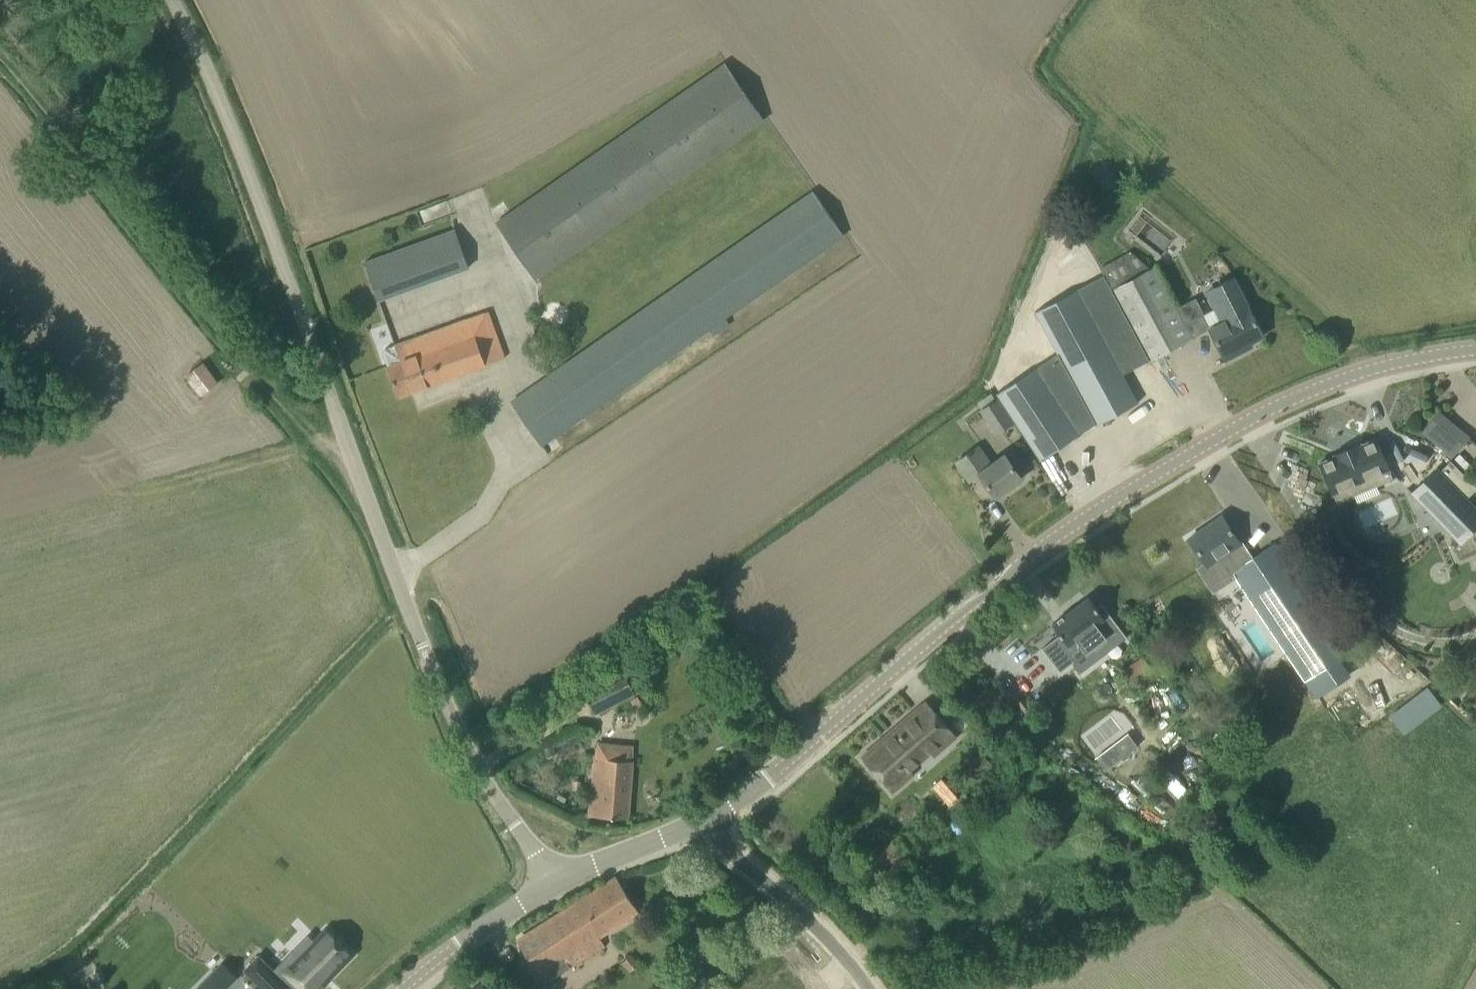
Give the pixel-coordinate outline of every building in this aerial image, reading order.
[(495,223),(535,279),(764,118),(724,62),(495,223)] [(1108,166),(1094,174),(1102,187),(1116,178),(1108,166)] [(724,317),(843,234),(813,192),(549,376),(549,375),(511,402),(540,445),(709,328),(714,335),(730,324),(724,317)] [(365,262),(378,300),(468,267),(455,229),(365,262)] [(1100,268),(1102,274),(1111,290),(1149,270),(1129,250),(1100,268)] [(1149,270),(1111,290),(1102,274),(1034,310),(1057,353),(1095,425),(1105,420),(1138,402),(1123,375),(1150,360),(1192,338),(1176,309),(1153,267),(1149,270)] [(1221,321),(1209,327),(1226,360),(1252,346),(1250,343),(1263,336),(1233,278),(1222,283),(1227,293),(1211,302),(1221,321)] [(1194,299),(1176,309),(1192,338),(1192,337),(1209,327),(1194,299)] [(504,358),(488,311),(385,349),(383,353),(398,396),(504,358)] [(1015,380),(996,393),(1041,459),(1084,431),(1095,425),(1057,353),(1015,380)] [(187,376),(201,394),(217,382),(203,363),(187,376)] [(185,374),(178,379),(194,399),(200,393),(185,374)] [(1013,422),(997,399),(981,410),(996,433),(1013,422)] [(1443,409),(1424,432),(1456,458),(1475,434),(1443,409)] [(1361,445),(1360,443),(1334,455),(1334,456),(1319,462),(1337,503),(1353,496),(1350,486),(1372,477),(1377,485),(1393,478),(1376,438),(1361,445)] [(980,473),(996,496),(1022,478),(1005,454),(991,464),(978,446),(956,462),(969,480),(980,473)] [(1436,467),(1412,491),(1463,542),(1475,528),(1475,507),(1436,467)] [(1222,516),(1190,538),(1208,564),(1229,550),(1240,567),(1234,571),(1317,696),(1343,679),(1332,662),(1347,652),(1274,544),(1251,559),(1240,543),(1240,542),(1222,516)] [(1060,672),(1086,652),(1087,653),(1120,628),(1102,604),(1097,608),(1089,597),(1078,605),(1053,624),(1060,634),(1042,648),(1060,672)] [(1123,669),(1136,688),(1156,675),(1143,656),(1123,669)] [(581,682),(585,690),(583,691),(594,712),(634,692),(619,663),(617,664),(614,658),(604,663),(606,669),(581,682)] [(861,756),(892,792),(911,776),(907,771),(952,732),(956,737),(957,736),(926,700),(890,732),(891,733),(885,738),(884,737),(861,756)] [(1092,708),(1085,726),(1093,729),(1089,740),(1110,749),(1122,720),(1092,708)] [(1441,727),(1464,748),(1475,735),(1475,730),(1456,711),(1441,727)] [(588,815),(628,818),(632,744),(593,742),(588,815)] [(874,882),(913,856),(897,833),(859,858),(874,882)] [(638,910),(617,878),(518,941),(545,983),(605,945),(598,935),(638,910)] [(330,979),(353,955),(327,929),(315,941),(314,942),(309,937),(293,954),(300,961),(287,974),(302,988),(316,988),(323,982),(322,980),(327,975),(330,979)] [(736,988),(737,988),(738,988),(739,988),(740,988),(797,988),(787,979),(788,978),(788,977),(787,978),(787,977),(786,978),(779,972),(780,971),(780,970),(780,969),(778,971),(759,952),(744,966),(751,973),(736,988)] [(246,969),(266,988),(275,988),(284,980),(282,979),(272,969),(259,956),(246,969)] [(622,962),(630,971),(637,965),(628,956),(622,962)] [(204,976),(217,988),(219,988),(235,973),(221,959),(204,976)]
